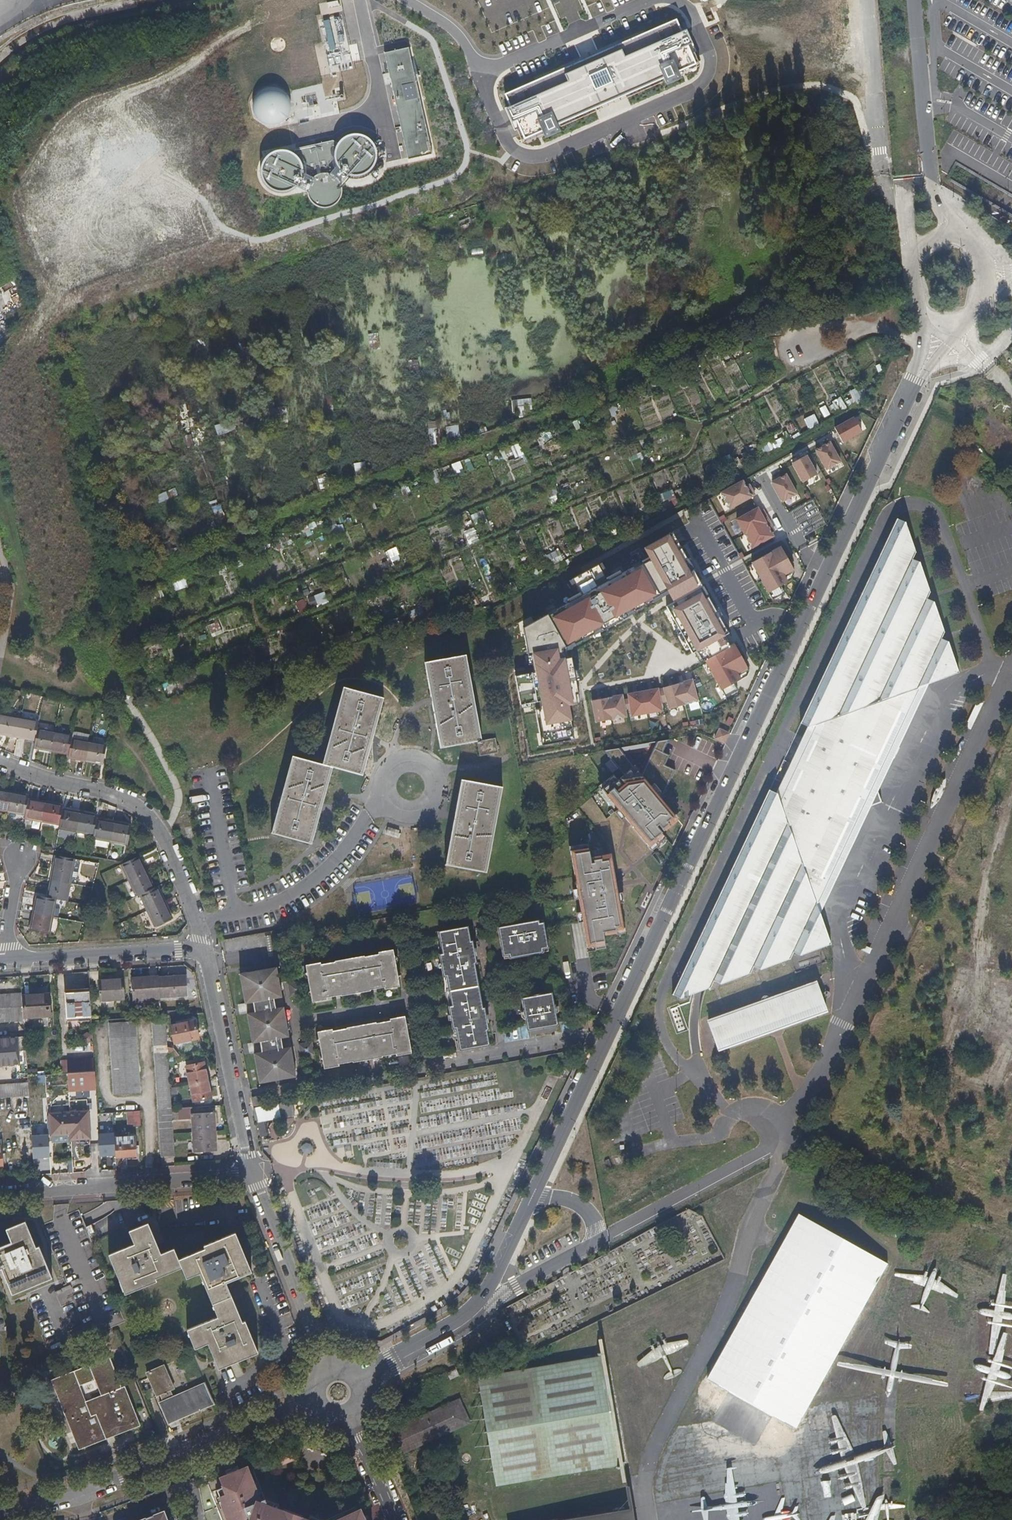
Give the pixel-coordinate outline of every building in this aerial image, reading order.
[(578,44),(672,11),(668,0),(647,0),(626,7),(624,0),(556,0),(564,25),(599,13),(601,19),(573,28),(578,44)] [(682,23),(500,88),(518,141),(541,133),(543,137),(559,131),(556,122),(664,83),(664,84),(680,79),(677,71),(697,64),(682,23)] [(409,47),(385,53),(408,158),(432,153),(409,47)] [(289,98),(286,93),(281,89),(276,87),(270,87),(264,88),(258,92),(255,97),(253,104),(253,110),(256,116),(260,121),(266,124),(272,125),(279,123),(284,120),(288,116),(290,110),(291,104),(289,98)] [(368,178),(376,176),(379,158),(376,149),(363,135),(352,133),(343,136),(334,144),(328,137),(325,140),(294,150),(293,152),(277,149),(269,152),(260,160),(258,173),(260,179),(271,190),(282,192),(295,188),(304,189),(306,196),(315,205),(329,208),(333,207),(340,200),(342,186),(345,184),(363,178),(368,178)] [(378,333),(368,334),(369,349),(379,349),(378,333)] [(863,386),(847,390),(851,405),(867,401),(863,386)] [(841,397),(829,403),(835,414),(847,407),(841,397)] [(512,414),(532,414),(531,399),(512,400),(512,414)] [(824,418),(830,415),(825,405),(819,408),(824,418)] [(287,423),(286,407),(268,408),(268,423),(287,423)] [(808,430),(820,424),(814,413),(802,419),(808,430)] [(183,429),(193,426),(189,415),(179,419),(183,429)] [(854,416),(833,427),(842,443),(862,432),(854,416)] [(772,441),(776,449),(790,442),(787,434),(772,441)] [(830,441),(815,450),(826,470),(842,462),(830,441)] [(519,443),(511,446),(515,459),(523,456),(519,443)] [(807,455),(792,463),(803,483),(818,475),(807,455)] [(451,466),(456,474),(464,469),(458,461),(451,466)] [(787,473),(771,482),(782,503),(798,494),(787,473)] [(730,509),(752,498),(743,479),(720,491),(730,509)] [(671,490),(660,495),(666,510),(678,505),(671,490)] [(552,506),(559,504),(555,494),(549,497),(552,506)] [(735,519),(750,547),(773,535),(771,530),(772,529),(759,505),(735,519)] [(962,671),(902,513),(802,722),(812,719),(928,682),(962,671)] [(781,546),(752,562),(768,593),(788,582),(785,575),(794,570),(781,546)] [(544,557),(549,566),(562,559),(557,549),(544,557)] [(310,604),(326,599),(324,592),(308,597),(310,604)] [(303,598),(294,602),(298,612),(308,607),(303,598)] [(530,618),(518,623),(520,628),(532,623),(530,618)] [(735,645),(706,661),(722,690),(742,679),(738,672),(747,667),(735,645)] [(481,742),(466,657),(426,664),(441,750),(477,743),(480,757),(498,754),(495,739),(481,742)] [(664,710),(698,702),(693,680),(625,695),(631,718),(664,711),(664,710)] [(812,719),(775,788),(820,912),(928,682),(812,719)] [(293,758),(272,834),(311,845),(332,768),(362,776),(383,700),(344,689),(323,766),(293,758)] [(594,725),(626,718),(622,694),(589,700),(594,725)] [(32,743),(31,750),(68,756),(67,760),(103,766),(106,748),(70,742),(70,739),(34,732),(35,724),(0,718),(0,737),(32,743)] [(718,727),(713,739),(725,744),(730,732),(718,727)] [(619,749),(604,752),(623,777),(619,780),(615,778),(602,789),(653,849),(664,840),(659,834),(676,819),(661,802),(675,771),(665,766),(669,757),(663,754),(669,740),(659,741),(642,776),(619,749)] [(446,866),(486,873),(502,788),(462,781),(446,866)] [(775,788),(769,785),(673,994),(702,984),(831,942),(820,912),(775,788)] [(24,814),(23,818),(57,826),(57,829),(91,836),(90,840),(126,848),(129,831),(94,822),(95,819),(60,811),(61,808),(27,800),(28,796),(0,790),(0,809),(24,814)] [(599,807),(605,803),(600,795),(594,799),(599,807)] [(587,845),(570,848),(587,952),(605,949),(602,936),(622,933),(610,857),(589,860),(587,845)] [(36,898),(29,933),(46,936),(53,901),(64,903),(72,862),(54,859),(46,900),(36,898)] [(137,860),(120,867),(135,899),(139,898),(154,930),(170,923),(155,890),(152,892),(137,860)] [(538,921),(498,928),(504,957),(510,956),(510,959),(543,953),(542,950),(548,949),(543,923),(539,924),(538,921)] [(449,1006),(456,1043),(459,1042),(461,1051),(490,1046),(487,1030),(489,1030),(488,1023),(486,1015),(485,1007),(483,1008),(475,964),(476,963),(475,956),(474,951),(474,948),(472,941),(470,941),(467,926),(438,932),(440,941),(437,941),(444,977),(447,976),(452,1006),(449,1006)] [(321,964),(306,966),(313,1004),(328,1001),(328,998),(341,996),(342,997),(352,995),(351,991),(360,989),(361,993),(371,992),(371,991),(385,988),(386,990),(400,987),(394,950),(379,953),(379,955),(365,958),(365,957),(335,962),(335,963),(321,966),(321,964)] [(275,1000),(283,999),(277,969),(241,976),(246,1005),(254,1004),(256,1014),(248,1016),(254,1045),(262,1043),(264,1055),(256,1056),(260,1080),(266,1078),(267,1084),(291,1080),(290,1074),(297,1073),(292,1049),(284,1050),(282,1040),(290,1038),(288,1028),(284,1029),(282,1020),(287,1019),(285,1009),(277,1010),(275,1000)] [(447,976),(444,977),(445,992),(449,1006),(452,1006),(447,976)] [(185,978),(130,981),(132,1002),(186,999),(185,978)] [(818,979),(707,1018),(719,1050),(829,1011),(818,979)] [(124,1002),(122,982),(97,984),(99,1003),(124,1002)] [(302,983),(289,985),(291,999),(304,996),(302,983)] [(535,1029),(535,1034),(557,1030),(556,1026),(558,1025),(556,1014),(558,1013),(556,1004),(555,1005),(552,993),(542,995),(542,994),(533,995),(533,996),(523,998),(525,1010),(523,1010),(525,1019),(526,1018),(529,1031),(530,1030),(535,1029)] [(90,1019),(88,994),(65,996),(66,1020),(90,1019)] [(0,999),(0,1025),(23,1024),(23,1020),(50,1018),(48,996),(21,999),(21,997),(0,999)] [(334,1030),(318,1033),(326,1070),(341,1067),(340,1065),(354,1062),(354,1064),(364,1062),(363,1057),(373,1056),(373,1060),(384,1058),(384,1057),(397,1055),(398,1057),(413,1054),(406,1017),(391,1020),(391,1022),(377,1025),(377,1024),(348,1029),(348,1030),(334,1033),(334,1030)] [(169,1097),(169,1090),(164,1019),(150,1020),(160,1158),(173,1157),(169,1097)] [(194,1023),(170,1028),(174,1045),(197,1041),(194,1023)] [(134,1024),(108,1025),(113,1097),(139,1095),(134,1024)] [(520,1029),(504,1031),(505,1040),(521,1038),(520,1029)] [(82,1033),(81,1044),(90,1044),(91,1034),(82,1033)] [(26,1066),(25,1053),(23,1053),(22,1040),(0,1042),(0,1068),(26,1066)] [(313,1044),(300,1046),(302,1059),(316,1057),(313,1044)] [(93,1061),(59,1064),(60,1076),(66,1075),(68,1093),(95,1091),(93,1061)] [(202,1065),(185,1069),(192,1103),(209,1100),(202,1065)] [(0,1087),(0,1100),(28,1098),(27,1085),(0,1087)] [(169,1090),(169,1097),(177,1097),(176,1089),(169,1090)] [(255,1109),(261,1140),(268,1139),(265,1125),(296,1119),(292,1102),(266,1107),(264,1097),(263,1097),(263,1094),(257,1096),(257,1097),(252,1098),(255,1109)] [(177,1119),(188,1120),(189,1112),(202,1114),(202,1110),(179,1107),(177,1119)] [(139,1113),(126,1114),(127,1128),(140,1127),(139,1113)] [(51,1137),(70,1136),(75,1135),(75,1141),(88,1140),(86,1114),(49,1117),(51,1137)] [(210,1143),(214,1143),(212,1114),(190,1116),(192,1144),(190,1145),(190,1154),(211,1153),(210,1143)] [(47,1135),(30,1135),(31,1160),(48,1159),(47,1135)] [(134,1138),(112,1140),(114,1159),(135,1158),(134,1138)] [(304,1153),(312,1151),(309,1143),(301,1145),(304,1153)] [(778,1251),(706,1382),(795,1430),(809,1405),(887,1264),(798,1214),(787,1234),(778,1251)] [(9,1297),(48,1281),(35,1249),(32,1250),(21,1224),(3,1232),(8,1245),(0,1248),(0,1276),(9,1297)] [(197,1274),(216,1319),(186,1331),(194,1351),(206,1345),(217,1371),(257,1354),(244,1324),(241,1325),(225,1286),(251,1275),(234,1236),(202,1249),(203,1251),(177,1262),(173,1252),(160,1257),(147,1227),(128,1235),(133,1248),(108,1259),(125,1298),(156,1285),(154,1279),(180,1268),(184,1279),(197,1274)] [(478,1377),(496,1486),(617,1466),(598,1357),(527,1369),(478,1377)] [(51,1381),(78,1450),(96,1443),(95,1439),(121,1429),(122,1433),(140,1426),(124,1386),(120,1388),(108,1358),(51,1381)] [(159,1403),(167,1424),(213,1404),(204,1384),(172,1397),(169,1391),(173,1389),(163,1366),(146,1373),(156,1396),(159,1395),(162,1401),(159,1403)] [(460,1399),(384,1435),(394,1459),(446,1435),(472,1424),(460,1399)] [(95,1439),(96,1443),(122,1433),(121,1429),(95,1439)] [(297,1448),(280,1455),(285,1467),(302,1460),(297,1448)] [(254,1463),(210,1480),(226,1519),(294,1519),(285,1516),(287,1511),(270,1504),(254,1463)] [(564,1519),(629,1519),(628,1510),(564,1519)] [(361,1511),(336,1519),(364,1519),(361,1511)]
